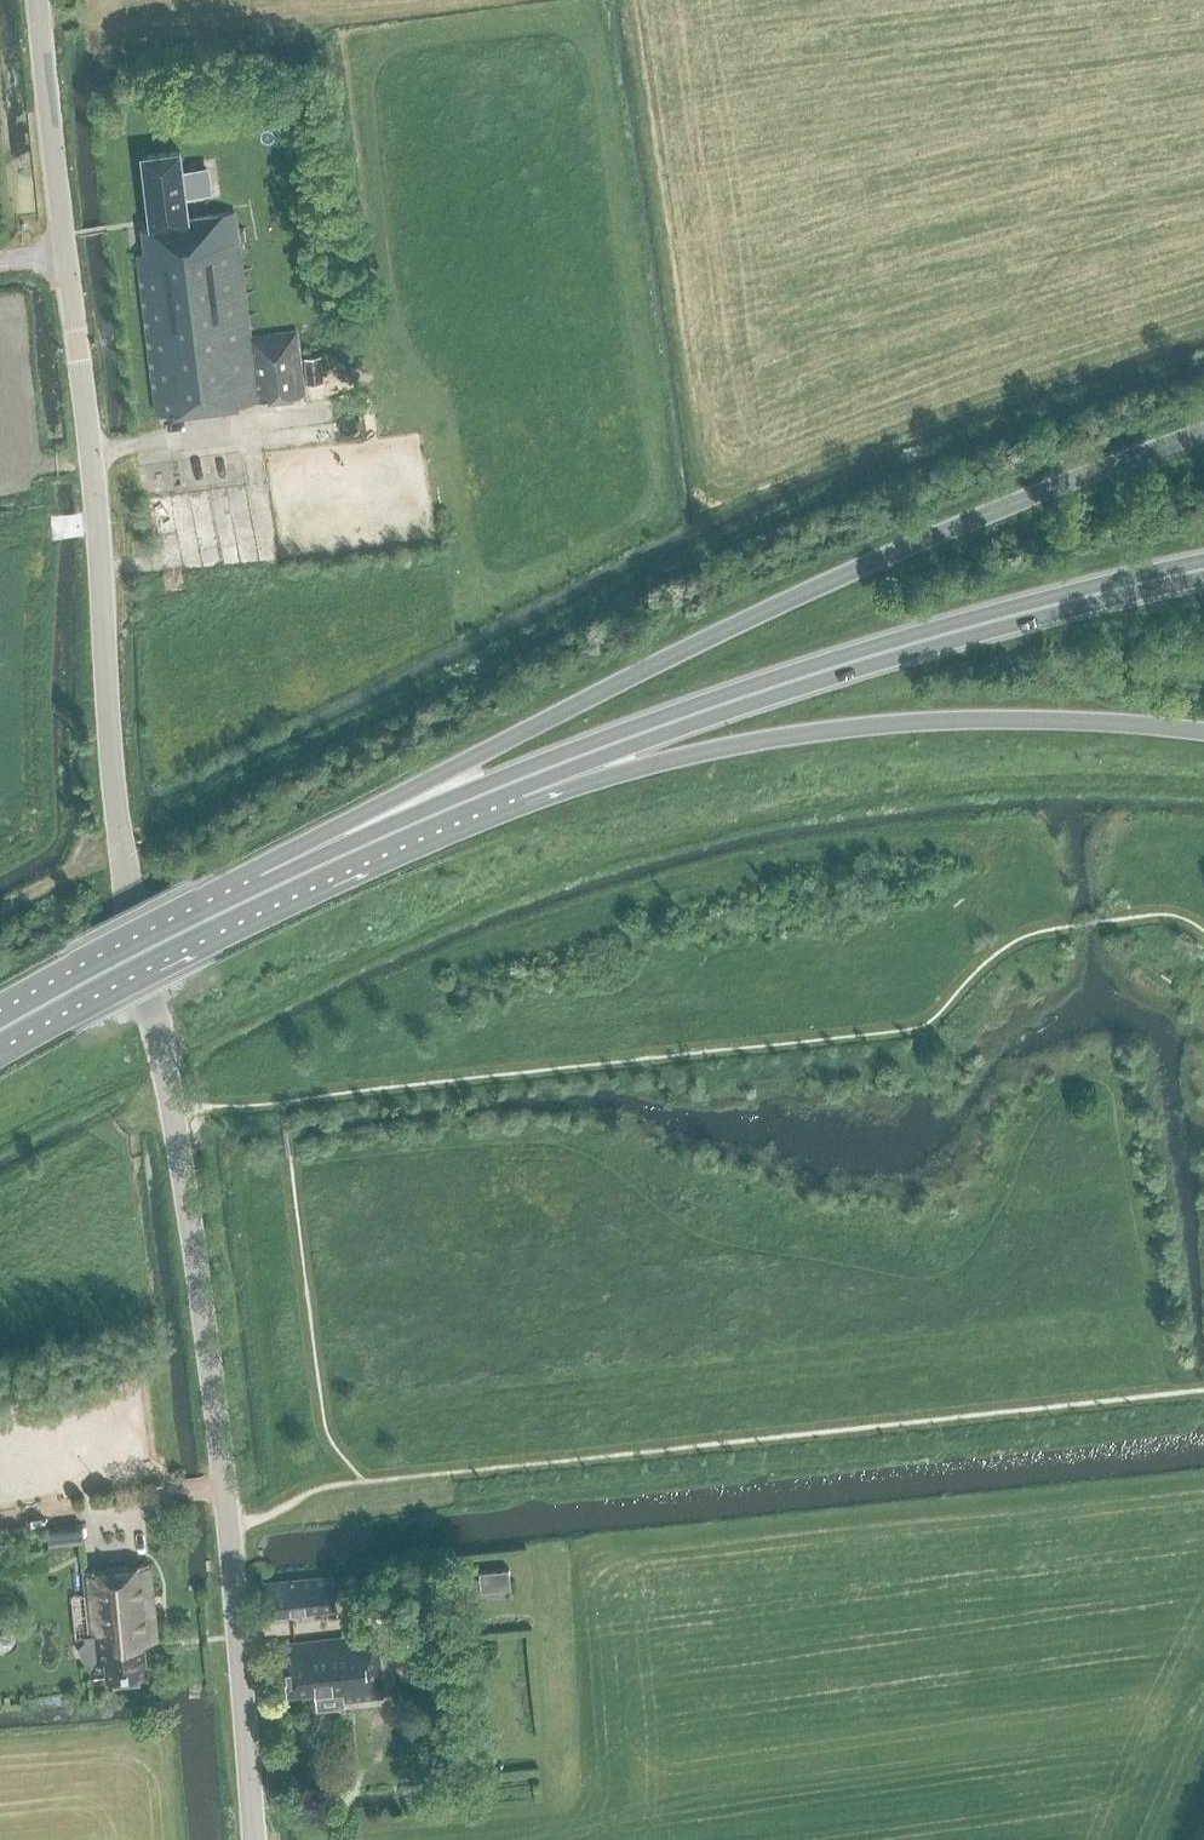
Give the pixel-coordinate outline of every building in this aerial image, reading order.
[(187,217),(179,152),(143,156),(151,229),(142,230),(145,254),(138,255),(157,414),(304,396),(297,332),(249,338),(234,212),(187,217)] [(323,383),(320,356),(306,358),(307,384),(323,383)] [(51,1527),(54,1542),(86,1537),(84,1522),(51,1527)] [(156,1643),(147,1564),(84,1571),(93,1659),(104,1658),(107,1679),(147,1675),(144,1644),(156,1643)] [(509,1569),(479,1572),(480,1584),(510,1581),(509,1569)] [(336,1609),(333,1570),(264,1577),(267,1616),(336,1609)] [(341,1592),(368,1589),(366,1572),(339,1575),(341,1592)] [(91,1635),(86,1593),(72,1595),(76,1636),(91,1635)] [(9,1634),(4,1632),(0,1633),(0,1649),(3,1650),(7,1649),(11,1646),(12,1642),(11,1637),(9,1634)] [(376,1634),(282,1644),(288,1693),(314,1690),(316,1708),(344,1704),(343,1700),(383,1696),(382,1693),(394,1692),(390,1655),(378,1656),(376,1634)] [(422,1644),(410,1645),(412,1657),(423,1655),(422,1644)]
